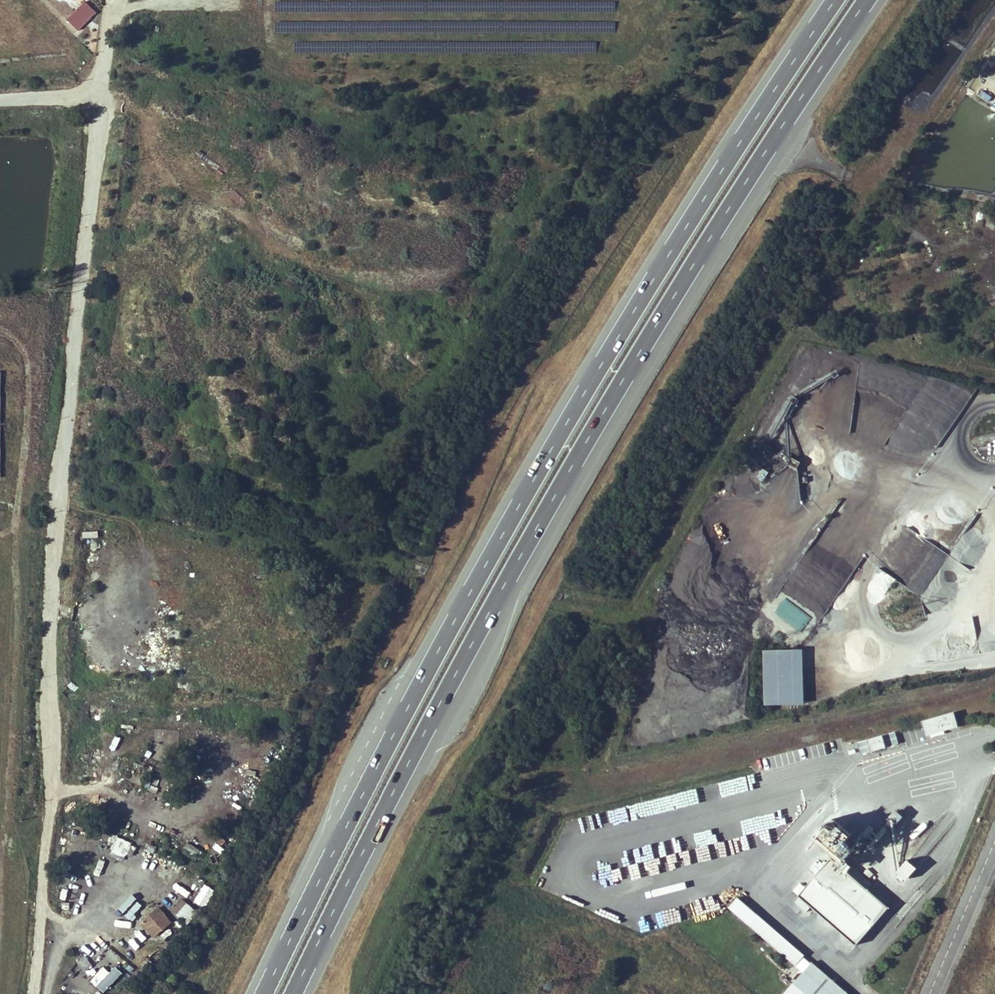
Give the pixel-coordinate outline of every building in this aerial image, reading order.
[(66,20),(80,31),(96,10),(82,0),(66,20)] [(802,648),(762,649),(763,706),(803,705),(802,648)] [(922,722),(927,739),(960,730),(955,712),(922,722)] [(894,811),(889,817),(897,823),(902,817),(894,811)] [(833,860),(801,898),(858,947),(890,909),(833,860)] [(906,881),(915,867),(905,860),(896,874),(906,881)] [(192,901),(203,908),(214,890),(203,884),(192,901)] [(737,897),(728,908),(794,965),(803,955),(737,897)] [(181,899),(176,906),(180,909),(175,915),(187,924),(196,911),(181,899)] [(139,921),(152,938),(172,924),(158,906),(139,921)] [(83,971),(91,966),(84,956),(77,962),(83,971)] [(784,993),(850,993),(812,962),(784,993)] [(96,986),(103,992),(121,973),(114,967),(108,972),(102,966),(94,975),(100,981),(96,986)]
